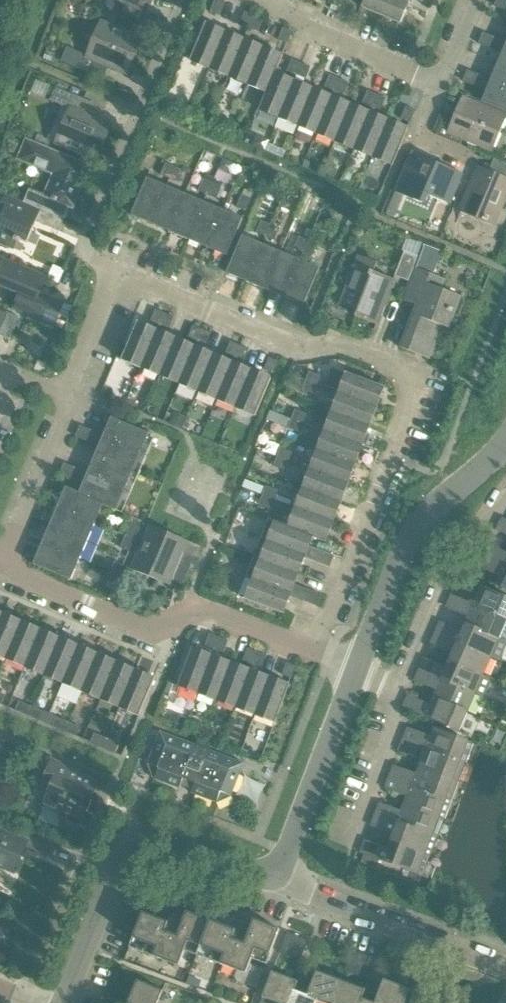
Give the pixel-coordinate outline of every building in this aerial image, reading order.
[(154,0),(113,0),(124,5),(121,12),(138,19),(145,2),(152,5),(154,0)] [(224,3),(217,0),(214,0),(210,12),(219,15),(224,3)] [(408,4),(398,0),(365,0),(362,8),(399,24),(408,4)] [(493,6),(505,11),(505,0),(496,0),(493,6)] [(248,28),(253,16),(244,12),(239,24),(248,28)] [(257,31),(263,19),(253,16),(248,28),(257,31)] [(124,72),(138,37),(103,23),(89,57),(67,48),(61,60),(98,76),(103,64),(124,72)] [(209,69),(225,31),(205,23),(189,60),(209,69)] [(287,44),(292,32),(283,28),(278,40),(287,44)] [(228,76),(243,39),(225,31),(209,69),(228,76)] [(483,32),(478,44),(501,53),(497,63),(505,67),(505,42),(483,32)] [(247,84),(263,47),(243,39),(228,76),(247,84)] [(275,73),(282,55),(263,47),(247,84),(265,92),(274,72),(275,73)] [(296,75),(301,63),(292,59),(287,72),(296,75)] [(305,79),(310,67),(301,63),(296,75),(305,79)] [(497,63),(490,80),(467,70),(462,81),(486,91),(481,102),(505,112),(505,67),(497,63)] [(278,118),(294,81),(275,73),(274,72),(265,92),(258,110),(278,118)] [(333,91),(338,79),(329,75),(324,87),(333,91)] [(342,95),(347,83),(338,79),(333,91),(342,95)] [(296,126),(312,88),(294,81),(278,118),(296,126)] [(93,159),(107,124),(87,115),(92,103),(55,88),(50,100),(72,110),(58,144),(93,159)] [(315,133),(331,96),(312,88),(296,126),(315,133)] [(371,107),(376,94),(367,91),(362,103),(371,107)] [(380,110),(385,98),(376,94),(371,107),(380,110)] [(333,141),(349,104),(331,96),(315,133),(333,141)] [(489,149),(504,115),(464,99),(455,121),(443,116),(435,135),(459,145),(462,138),(489,149)] [(353,149),(369,112),(349,104),(333,141),(353,149)] [(410,123),(415,110),(405,107),(400,119),(410,123)] [(372,157),(388,120),(369,112),(353,149),(372,157)] [(392,165),(407,128),(388,120),(372,157),(392,165)] [(72,208),(83,182),(87,172),(85,171),(87,165),(26,140),(17,159),(53,174),(45,195),(30,189),(24,203),(63,219),(69,207),(72,208)] [(451,202),(460,180),(450,176),(453,170),(410,152),(394,192),(420,203),(426,201),(428,195),(448,203),(451,202)] [(505,194),(505,164),(499,161),(493,176),(477,169),(460,209),(494,223),(505,194)] [(169,179),(174,167),(165,163),(160,175),(169,179)] [(178,183),(183,171),(174,167),(169,179),(178,183)] [(150,224),(166,186),(146,178),(130,215),(150,224)] [(207,195),(212,183),(203,179),(198,191),(207,195)] [(216,199),(221,186),(212,183),(207,195),(216,199)] [(169,232),(185,194),(166,186),(150,224),(169,232)] [(188,240),(204,202),(185,194),(169,232),(188,240)] [(24,203),(4,195),(0,205),(0,211),(2,212),(0,217),(0,243),(13,249),(17,241),(19,242),(20,240),(27,243),(36,221),(58,231),(63,219),(24,203)] [(245,211),(250,199),(241,195),(236,207),(245,211)] [(206,247),(222,210),(204,202),(188,240),(206,247)] [(226,256),(242,219),(222,210),(206,247),(226,256)] [(265,237),(270,225),(261,221),(256,233),(265,237)] [(274,241),(279,228),(270,225),(265,237),(274,241)] [(246,282),(262,244),(242,236),(226,273),(246,282)] [(302,253),(307,240),(298,237),(293,249),(302,253)] [(311,256),(316,244),(307,240),(302,253),(311,256)] [(266,290),(281,253),(262,244),(246,282),(266,290)] [(449,329),(461,297),(439,289),(443,279),(432,275),(440,254),(422,247),(402,300),(417,306),(401,348),(427,358),(440,325),(449,329)] [(408,281),(418,256),(404,251),(394,276),(408,281)] [(283,297),(299,260),(281,253),(266,290),(283,297)] [(345,290),(339,304),(357,311),(355,316),(377,325),(394,280),(373,272),(377,263),(358,256),(345,290)] [(39,293),(45,277),(1,258),(0,261),(0,286),(7,289),(8,285),(21,291),(13,309),(53,326),(63,303),(39,293)] [(303,306),(315,278),(319,268),(299,260),(283,297),(303,306)] [(159,325),(164,313),(155,309),(150,322),(159,325)] [(19,317),(6,312),(4,315),(0,313),(0,335),(9,339),(19,317)] [(168,329),(173,317),(164,313),(159,325),(168,329)] [(141,368),(157,331),(137,322),(121,360),(141,368)] [(197,341),(202,329),(193,325),(188,338),(197,341)] [(206,345),(211,333),(202,329),(197,341),(206,345)] [(160,376),(176,339),(157,331),(141,368),(160,376)] [(178,384),(194,346),(176,339),(160,376),(178,384)] [(234,357),(239,345),(230,341),(225,353),(234,357)] [(243,361),(248,349),(239,345),(234,357),(243,361)] [(197,392),(213,354),(194,346),(178,384),(197,392)] [(216,400),(232,362),(213,354),(197,392),(216,400)] [(273,374),(278,361),(269,357),(263,370),(273,374)] [(235,408),(251,370),(232,362),(216,400),(235,408)] [(255,416),(271,379),(251,370),(235,408),(255,416)] [(318,385),(321,376),(309,371),(305,381),(318,385)] [(376,407),(384,387),(346,373),(338,393),(376,407)] [(314,394),(318,385),(305,381),(302,390),(314,394)] [(369,427),(376,407),(338,393),(331,412),(369,427)] [(303,423),(307,414),(294,410),(291,419),(303,423)] [(362,445),(369,427),(331,412),(324,431),(362,445)] [(115,510),(148,433),(111,417),(103,435),(80,425),(75,437),(98,447),(87,473),(64,463),(59,474),(82,484),(79,493),(103,503),(102,505),(115,510)] [(300,433),(303,423),(291,419),(287,428),(300,433)] [(355,464),(362,445),(324,431),(317,450),(355,464)] [(289,462),(292,452),(280,448),(276,457),(289,462)] [(347,484),(355,464),(317,450),(309,470),(347,484)] [(285,471),(289,462),(276,457),(273,466),(285,471)] [(340,503),(347,484),(309,470),(302,488),(340,503)] [(274,500),(278,491),(265,486),(262,495),(274,500)] [(95,522),(102,505),(103,503),(79,493),(65,487),(57,506),(95,522)] [(333,522),(340,503),(302,488),(295,507),(333,522)] [(271,509),(274,500),(262,495),(258,504),(271,509)] [(86,542),(95,522),(57,506),(49,526),(86,542)] [(325,542),(333,522),(295,507),(288,526),(288,527),(312,537),(325,542)] [(501,518),(495,530),(505,535),(505,520),(501,518)] [(294,584),(304,558),(329,567),(334,556),(308,546),(312,537),(288,527),(288,526),(274,521),(245,599),(283,614),(290,596),(315,605),(319,594),(294,584)] [(134,540),(139,528),(130,524),(125,536),(134,540)] [(86,542),(49,526),(41,544),(79,560),(86,542)] [(189,569),(194,558),(199,560),(204,548),(186,540),(184,544),(149,530),(133,565),(168,580),(166,584),(180,590),(189,569)] [(129,552),(134,540),(125,536),(120,548),(129,552)] [(70,580),(79,560),(41,544),(33,564),(70,580)] [(488,544),(483,555),(505,566),(505,553),(488,544)] [(483,555),(477,566),(499,576),(495,585),(505,590),(505,566),(483,555)] [(118,577),(123,565),(114,561),(109,573),(118,577)] [(113,589),(118,577),(109,573),(104,585),(113,589)] [(481,586),(477,595),(455,585),(450,596),(505,620),(505,597),(481,586)] [(505,621),(505,620),(450,596),(445,607),(468,617),(465,624),(498,639),(505,621)] [(21,622),(2,614),(0,620),(0,657),(5,659),(21,622)] [(490,657),(498,639),(465,624),(462,631),(439,621),(434,633),(490,657)] [(25,667),(41,630),(21,622),(5,659),(25,667)] [(44,675),(59,638),(41,630),(25,667),(44,675)] [(490,657),(434,633),(430,644),(452,654),(449,661),(483,675),(490,657)] [(213,649),(218,637),(209,634),(204,646),(213,649)] [(223,653),(227,641),(218,637),(213,649),(223,653)] [(62,683),(78,646),(59,638),(44,675),(62,683)] [(81,691),(97,654),(78,646),(62,683),(81,691)] [(197,693),(211,655),(191,648),(177,686),(197,693)] [(252,664),(256,652),(247,648),(243,660),(252,664)] [(261,667),(266,655),(256,652),(252,664),(261,667)] [(100,699),(116,662),(97,654),(81,691),(100,699)] [(216,700),(230,662),(211,655),(197,693),(216,700)] [(483,675),(449,661),(446,668),(423,658),(419,669),(474,694),(482,697),(490,678),(483,675)] [(119,707),(135,670),(116,662),(100,699),(119,707)] [(235,707),(249,669),(230,662),(216,700),(235,707)] [(291,679),(296,666),(286,663),(282,675),(291,679)] [(254,715),(268,677),(249,669),(235,707),(254,715)] [(466,712),(474,694),(419,669),(414,681),(436,690),(433,698),(466,712)] [(139,716),(154,678),(135,670),(119,707),(139,716)] [(274,722),(289,684),(268,677),(254,715),(274,722)] [(466,712),(433,698),(430,705),(407,695),(402,707),(458,731),(466,712)] [(27,715),(31,706),(19,701),(15,710),(27,715)] [(39,720),(43,711),(31,706),(27,715),(39,720)] [(63,731),(67,722),(55,717),(51,726),(63,731)] [(75,736),(79,727),(67,722),(63,731),(75,736)] [(464,763),(472,743),(433,728),(430,737),(407,728),(403,739),(464,763)] [(231,796),(243,763),(208,750),(210,745),(196,739),(194,745),(159,731),(147,764),(148,764),(147,766),(152,777),(154,778),(154,779),(179,788),(180,785),(192,789),(191,793),(216,803),(216,802),(218,802),(229,797),(230,796),(231,796)] [(102,747),(106,738),(94,733),(90,742),(102,747)] [(114,752),(118,743),(106,738),(102,747),(114,752)] [(464,763),(403,739),(398,751),(421,759),(418,767),(457,781),(464,763)] [(9,748),(0,745),(0,759),(4,761),(9,748)] [(79,831),(95,793),(99,782),(49,761),(39,785),(48,789),(42,804),(41,806),(66,816),(63,824),(62,827),(78,834),(79,831)] [(450,800),(457,781),(418,767),(416,774),(393,765),(389,777),(450,800)] [(443,819),(450,800),(389,777),(384,788),(407,797),(404,804),(443,819)] [(436,837),(443,819),(404,804),(402,811),(379,803),(374,814),(436,837)] [(429,856),(436,837),(374,814),(370,826),(393,834),(390,841),(429,856)] [(25,847),(47,856),(51,845),(18,831),(15,837),(0,830),(0,866),(14,872),(25,847)] [(421,876),(429,856),(390,841),(387,849),(365,840),(360,852),(421,876)] [(142,912),(129,947),(178,966),(184,951),(236,970),(232,981),(257,990),(264,969),(250,963),(252,959),(266,964),(279,929),(254,920),(252,925),(244,944),(232,939),(235,930),(211,921),(186,912),(183,920),(177,936),(165,931),(168,922),(142,912)] [(19,926),(9,922),(11,918),(0,914),(0,945),(9,949),(19,926)] [(294,944),(297,936),(287,932),(283,943),(290,945),(292,949),(296,948),(294,944)] [(303,951),(303,950),(307,940),(297,936),(294,944),(296,948),(303,951)] [(290,945),(283,943),(279,953),(289,957),(292,949),(290,945)] [(359,961),(362,954),(352,950),(348,960),(356,963),(357,967),(361,965),(359,961)] [(368,968),(372,958),(362,954),(359,961),(361,965),(368,968)] [(357,967),(356,963),(348,960),(344,970),(355,974),(357,967)] [(340,980),(316,971),(307,995),(306,996),(316,1000),(315,1002),(332,1002),(340,980)] [(294,990),(297,982),(272,972),(260,1002),(288,1002),(293,990),(294,990)] [(409,989),(383,979),(374,1002),(403,1002),(409,989)] [(163,991),(137,980),(128,1002),(157,1002),(163,991)] [(362,999),(365,990),(340,980),(332,1002),(359,1002),(360,998),(362,999)] [(307,995),(294,990),(293,990),(288,1002),(315,1002),(316,1000),(306,996),(307,995)]
